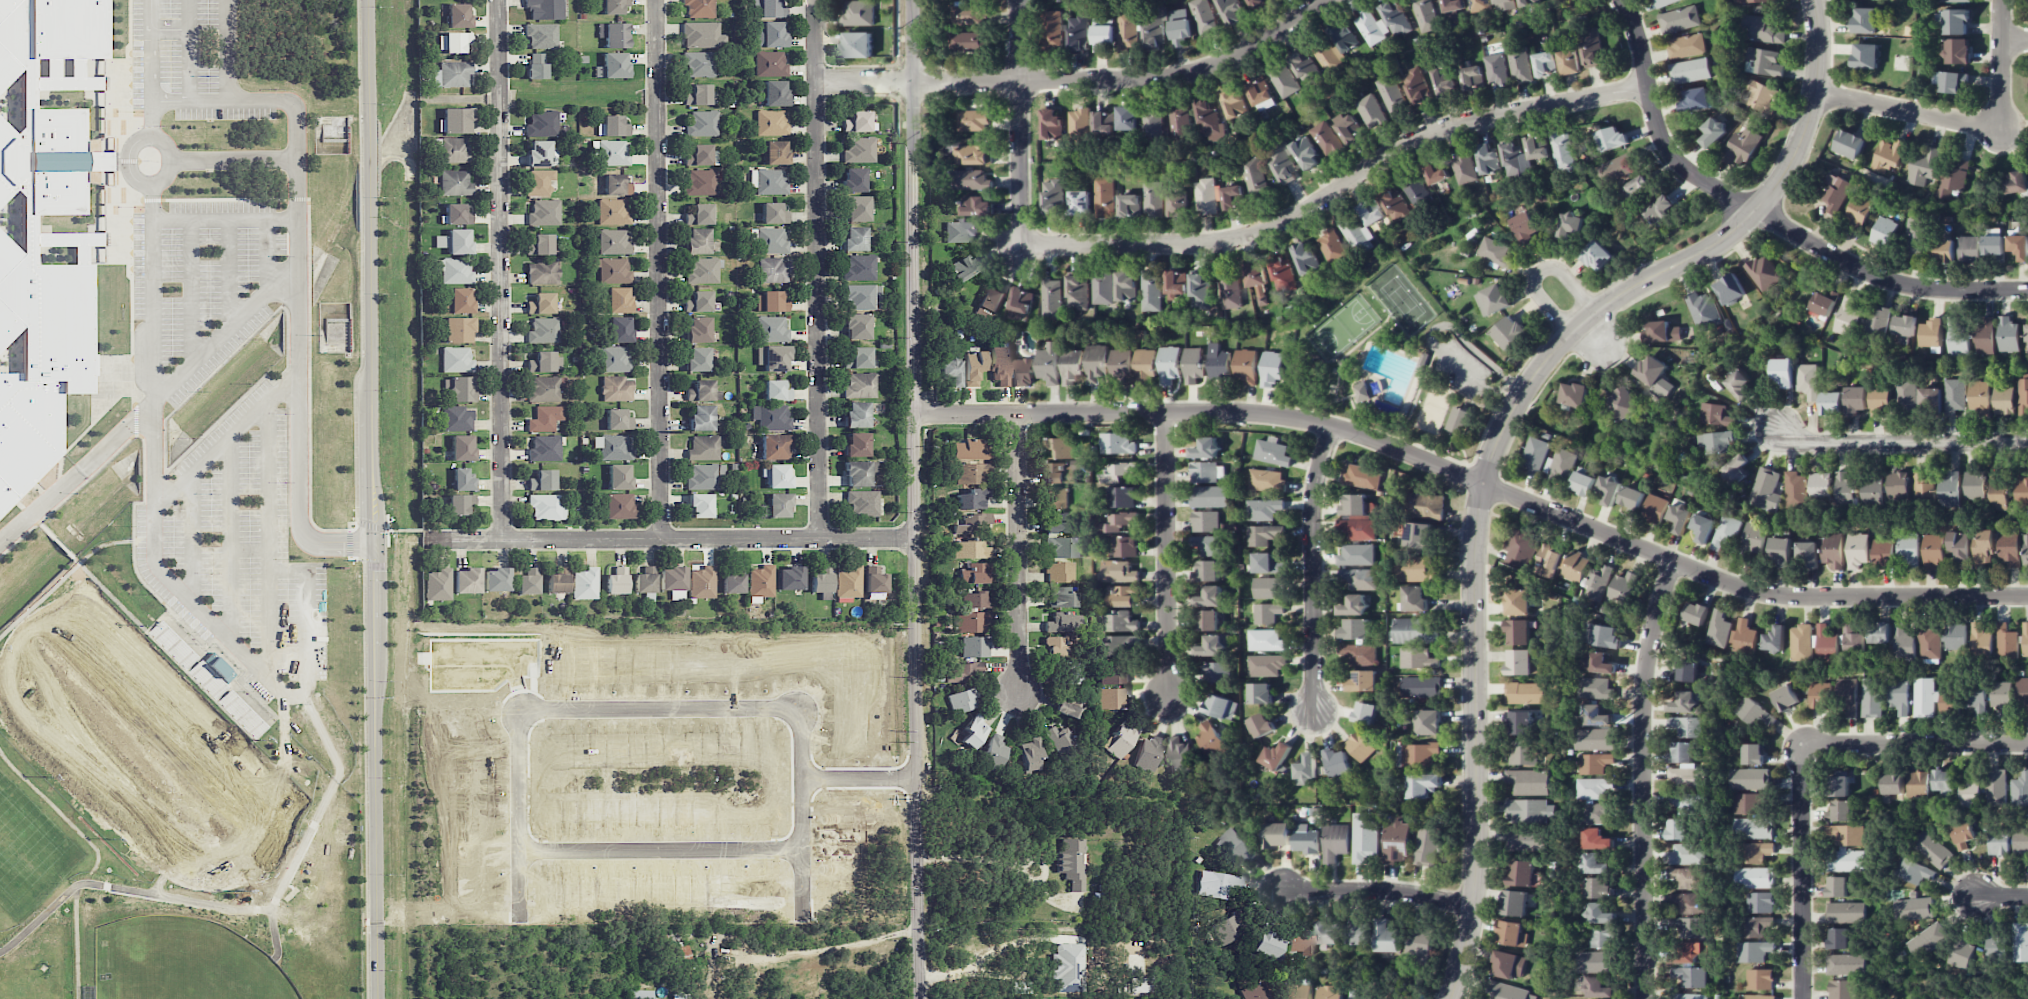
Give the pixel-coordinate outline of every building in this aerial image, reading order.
[(62,454),(62,391),(90,392),(90,265),(28,265),(28,215),(82,216),(81,109),(28,109),(27,59),(103,59),(102,0),(0,0),(0,88),(18,70),(18,127),(12,134),(0,122),(0,203),(12,190),(19,197),(19,255),(0,235),(0,345),(20,325),(20,371),(0,371),(0,515),(62,454)] [(563,19),(563,0),(524,0),(524,7),(529,7),(530,20),(563,19)] [(602,7),(602,14),(621,14),(621,6),(628,6),(628,0),(597,0),(597,7),(602,7)] [(684,17),(715,17),(714,0),(683,0),(684,17)] [(778,0),(751,0),(752,17),(778,17),(778,0)] [(874,25),(873,0),(843,1),(843,25),(874,25)] [(1210,35),(1209,31),(1217,28),(1209,0),(1189,0),(1200,38),(1210,35)] [(1229,27),(1242,20),(1237,11),(1242,9),(1237,0),(1216,0),(1229,27)] [(1253,10),(1269,0),(1247,0),(1253,10)] [(1394,37),(1411,30),(1398,0),(1394,0),(1380,6),(1394,37)] [(1419,33),(1438,29),(1432,0),(1412,0),(1419,33)] [(1445,13),(1465,8),(1463,0),(1442,0),(1445,13)] [(1491,9),(1489,0),(1468,0),(1470,13),(1491,9)] [(1494,11),(1514,9),(1513,0),(1493,0),(1494,11)] [(1657,9),(1680,0),(1653,0),(1657,9)] [(469,3),(447,4),(448,28),(470,27),(469,3)] [(1701,25),(1695,4),(1658,14),(1663,35),(1701,25)] [(953,25),(983,24),(982,18),(988,17),(988,5),(952,6),(953,25)] [(1166,6),(1151,7),(1151,14),(1143,14),(1144,48),(1162,47),(1161,21),(1167,21),(1166,6)] [(1382,19),(1376,22),(1368,6),(1359,11),(1362,16),(1354,20),(1369,46),(1391,34),(1382,19)] [(1876,34),(1877,8),(1854,8),(1854,33),(1876,34)] [(1185,38),(1190,37),(1189,9),(1170,10),(1172,47),(1185,47),(1185,38)] [(1944,35),(1968,34),(1968,10),(1935,10),(1935,27),(1944,27),(1944,35)] [(1062,11),(1043,11),(1041,51),(1051,51),(1051,46),(1060,46),(1062,11)] [(1137,30),(1139,30),(1140,12),(1118,11),(1117,52),(1127,53),(1128,48),(1137,48),(1137,30)] [(1767,16),(1743,15),(1742,41),(1785,42),(1785,29),(1767,28),(1767,16)] [(1068,52),(1087,52),(1088,17),(1070,16),(1068,52)] [(1093,52),(1106,52),(1106,44),(1113,44),(1113,18),(1093,18),(1093,52)] [(785,21),(762,21),(762,29),(755,29),(755,47),(785,47),(785,21)] [(1327,28),(1343,54),(1360,44),(1348,26),(1343,29),(1338,21),(1327,28)] [(597,22),(597,37),(605,38),(604,48),(627,48),(628,23),(597,22)] [(684,47),(727,47),(726,34),(720,34),(719,22),(683,22),(684,47)] [(556,23),(524,24),(524,35),(528,35),(528,49),(556,48),(556,23)] [(1603,65),(1597,28),(1578,31),(1585,68),(1603,65)] [(471,33),(439,32),(438,52),(463,52),(464,44),(471,45),(471,33)] [(843,57),(871,58),(872,32),(844,32),(843,57)] [(989,51),(989,32),(948,32),(949,52),(989,51)] [(1309,44),(1326,76),(1346,65),(1329,33),(1309,44)] [(1667,39),(1671,59),(1706,53),(1702,33),(1667,39)] [(1970,39),(1945,38),(1945,63),(1970,64),(1970,39)] [(1879,44),(1854,43),(1853,67),(1878,68),(1879,44)] [(1511,83),(1531,81),(1527,46),(1508,48),(1511,83)] [(1780,52),(1749,46),(1744,71),(1782,78),(1785,65),(1777,64),(1780,52)] [(1581,72),(1576,48),(1557,52),(1562,76),(1581,72)] [(1306,87),(1322,76),(1305,50),(1289,60),(1306,87)] [(714,51),(682,52),(682,64),(686,64),(687,77),(714,76),(714,51)] [(787,75),(788,63),(783,63),(783,52),(756,51),(755,75),(787,75)] [(1557,74),(1553,51),(1533,54),(1537,77),(1557,74)] [(627,77),(626,52),(602,52),(603,65),(594,65),(594,77),(627,77)] [(527,79),(545,79),(545,53),(527,53),(527,79)] [(1483,56),(1488,86),(1508,82),(1503,53),(1483,56)] [(1711,78),(1708,57),(1669,64),(1673,85),(1711,78)] [(433,86),(468,87),(468,75),(471,75),(471,62),(439,61),(439,69),(433,69),(433,86)] [(1267,70),(1280,99),(1299,90),(1286,61),(1267,70)] [(1485,88),(1480,65),(1460,69),(1465,92),(1485,88)] [(1457,95),(1450,66),(1432,70),(1439,100),(1457,95)] [(1431,101),(1420,67),(1402,73),(1413,107),(1431,101)] [(1933,83),(1941,84),(1940,92),(1960,94),(1960,85),(1967,86),(1968,74),(1934,70),(1933,83)] [(1391,116),(1409,108),(1393,73),(1376,81),(1391,116)] [(1257,112),(1275,104),(1263,77),(1245,85),(1257,112)] [(786,80),(763,81),(764,106),(786,106),(786,80)] [(1747,91),(1751,92),(1747,106),(1772,114),(1780,89),(1750,80),(1747,91)] [(710,84),(691,84),(691,92),(684,92),(684,104),(710,105),(710,84)] [(1219,91),(1229,120),(1246,114),(1236,85),(1219,91)] [(1686,98),(1679,100),(1682,113),(1711,107),(1706,86),(1684,91),(1686,98)] [(1369,130),(1387,120),(1373,93),(1355,102),(1369,130)] [(1202,141),(1225,139),(1223,122),(1217,123),(1215,100),(1198,101),(1202,141)] [(1190,139),(1188,104),(1170,105),(1172,140),(1190,139)] [(1119,130),(1138,130),(1137,106),(1118,107),(1119,130)] [(1162,106),(1145,106),(1144,141),(1162,141),(1162,106)] [(1070,133),(1090,132),(1089,107),(1078,107),(1078,111),(1069,111),(1070,133)] [(471,133),(471,108),(443,108),(443,133),(471,133)] [(1062,116),(1056,116),(1056,109),(1042,108),(1042,139),(1062,140),(1062,116)] [(717,136),(717,111),(687,110),(686,136),(717,136)] [(784,110),(756,110),(756,135),(788,134),(788,122),(784,122),(784,110)] [(843,131),(870,132),(870,111),(850,110),(850,119),(843,119),(843,131)] [(955,131),(989,130),(988,110),(955,111),(955,131)] [(557,135),(557,111),(529,111),(529,123),(525,123),(524,134),(557,135)] [(1115,135),(1114,111),(1094,112),(1094,136),(1115,135)] [(1345,118),(1341,113),(1331,120),(1347,143),(1364,132),(1351,114),(1345,118)] [(603,136),(629,136),(629,123),(622,123),(621,115),(602,115),(603,136)] [(1706,134),(1699,140),(1708,150),(1728,131),(1715,116),(1701,128),(1706,134)] [(1324,156),(1334,152),(1335,155),(1343,152),(1329,120),(1311,128),(1324,156)] [(1595,133),(1601,152),(1630,143),(1626,131),(1619,134),(1617,126),(1595,133)] [(1733,165),(1736,159),(1747,165),(1763,136),(1746,127),(1742,135),(1736,131),(1721,159),(1733,165)] [(1833,151),(1857,160),(1865,138),(1842,129),(1833,151)] [(1550,131),(1555,172),(1574,169),(1570,134),(1558,135),(1558,130),(1550,131)] [(1502,143),(1507,177),(1532,173),(1529,160),(1549,157),(1545,134),(1525,138),(1527,152),(1522,153),(1521,146),(1516,147),(1515,141),(1502,143)] [(1321,161),(1304,135),(1289,145),(1307,171),(1321,161)] [(468,137),(439,138),(440,163),(472,162),(472,149),(468,149),(468,137)] [(875,161),(875,137),(851,137),(852,148),(842,148),(843,162),(875,161)] [(1908,143),(1896,137),(1893,144),(1882,139),(1870,168),(1884,174),(1886,169),(1895,172),(1908,143)] [(527,166),(556,166),(556,149),(550,149),(550,141),(528,140),(527,166)] [(624,140),(595,140),(595,165),(629,165),(629,151),(624,151),(624,140)] [(1298,177),(1288,156),(1293,154),(1286,140),(1266,151),(1283,185),(1298,177)] [(786,141),(759,141),(759,152),(764,152),(764,164),(787,164),(786,141)] [(1500,172),(1498,151),(1491,151),(1490,143),(1477,144),(1480,174),(1500,172)] [(1908,183),(1925,187),(1927,178),(1933,179),(1940,148),(1917,143),(1908,183)] [(711,144),(692,144),(692,153),(687,153),(687,165),(716,165),(716,151),(711,151),(711,144)] [(955,165),(990,164),(990,145),(954,146),(955,165)] [(1451,154),(1456,185),(1476,181),(1470,151),(1451,154)] [(1605,185),(1639,168),(1630,151),(1596,167),(1605,185)] [(1269,192),(1260,156),(1242,160),(1250,196),(1269,192)] [(1970,162),(1949,156),(1937,197),(1949,201),(1952,190),(1961,192),(1970,162)] [(1448,179),(1442,158),(1422,164),(1428,185),(1448,179)] [(864,168),(843,168),(843,192),(865,191),(864,168)] [(687,195),(715,195),(716,170),(687,169),(687,195)] [(788,194),(788,181),(783,181),(783,169),(756,169),(755,194),(788,194)] [(440,195),(472,195),(472,183),(468,183),(468,170),(440,170),(440,195)] [(526,195),(550,195),(550,180),(555,180),(555,170),(525,170),(526,195)] [(953,189),(993,189),(993,180),(984,180),(984,170),(953,170),(953,189)] [(2024,170),(2003,173),(2006,194),(2027,192),(2024,170)] [(1430,199),(1417,171),(1399,179),(1412,207),(1430,199)] [(1829,209),(1838,214),(1852,183),(1829,173),(1825,181),(1830,183),(1822,200),(1831,205),(1829,209)] [(623,174),(604,174),(604,195),(631,194),(631,182),(623,182),(623,174)] [(1621,187),(1631,204),(1653,190),(1643,174),(1621,187)] [(1114,215),(1114,177),(1095,176),(1095,215),(1114,215)] [(1197,213),(1217,212),(1217,201),(1221,201),(1220,185),(1215,185),(1215,179),(1195,180),(1197,213)] [(1063,180),(1044,180),(1044,216),(1063,216),(1063,180)] [(1162,215),(1163,181),(1144,181),(1143,214),(1162,215)] [(1245,207),(1243,185),(1222,187),(1225,209),(1245,207)] [(1380,195),(1393,225),(1411,218),(1398,188),(1380,195)] [(1089,214),(1089,191),(1070,191),(1070,214),(1089,214)] [(1861,230),(1876,202),(1859,192),(1843,220),(1861,230)] [(1169,217),(1188,216),(1187,193),(1168,193),(1169,217)] [(1676,207),(1666,193),(1642,213),(1653,226),(1676,207)] [(1140,195),(1119,195),(1119,217),(1139,217),(1140,195)] [(869,221),(868,196),(844,196),(845,221),(869,221)] [(963,216),(992,215),(991,198),(962,198),(963,216)] [(1385,216),(1373,198),(1356,209),(1368,228),(1385,216)] [(560,225),(560,200),(532,199),(532,212),(528,212),(528,224),(560,225)] [(626,199),(598,199),(597,224),(630,224),(630,212),(626,212),(626,199)] [(761,223),(788,223),(788,211),(780,211),(780,202),(761,202),(761,223)] [(464,204),(446,203),(446,223),(472,223),(472,212),(464,212),(464,204)] [(712,203),(693,204),(693,212),(685,212),(685,224),(691,224),(691,225),(712,224),(712,203)] [(1539,234),(1531,211),(1512,218),(1519,241),(1539,234)] [(1583,215),(1562,212),(1558,239),(1568,240),(1569,233),(1581,234),(1583,215)] [(1338,219),(1352,256),(1374,248),(1366,226),(1357,229),(1351,214),(1338,219)] [(1899,222),(1880,216),(1871,242),(1890,249),(1899,222)] [(1930,220),(1910,218),(1905,257),(1926,259),(1930,220)] [(945,242),(975,243),(976,221),(956,220),(956,222),(946,222),(945,242)] [(866,250),(865,226),(843,227),(844,251),(866,250)] [(709,253),(709,228),(687,228),(687,254),(709,253)] [(784,228),(756,228),(756,253),(788,254),(789,240),(784,240),(784,228)] [(469,254),(469,229),(448,229),(448,235),(435,235),(435,247),(447,247),(447,254),(469,254)] [(627,230),(599,229),(598,254),(631,254),(631,242),(627,242),(627,230)] [(1328,265),(1347,256),(1334,229),(1315,237),(1328,265)] [(527,255),(559,254),(558,242),(553,242),(552,234),(533,234),(534,242),(526,242),(527,255)] [(1933,262),(1954,262),(1954,236),(1943,235),(1943,240),(1934,240),(1933,262)] [(2008,235),(2008,252),(2018,252),(2018,262),(2027,262),(2027,236),(2008,235)] [(1979,236),(1959,236),(1959,259),(1979,259),(1979,236)] [(1983,255),(2004,256),(2004,237),(1984,236),(1983,255)] [(1510,246),(1484,237),(1477,255),(1491,260),(1488,265),(1498,269),(1499,266),(1510,270),(1514,259),(1506,256),(1510,246)] [(1598,272),(1614,256),(1595,238),(1579,255),(1598,272)] [(1292,246),(1300,275),(1319,270),(1313,249),(1307,251),(1304,243),(1292,246)] [(1745,265),(1761,292),(1782,279),(1766,253),(1745,265)] [(875,279),(875,255),(845,255),(845,278),(875,279)] [(947,265),(954,280),(982,267),(976,255),(967,259),(965,256),(947,265)] [(1277,293),(1296,288),(1287,256),(1268,261),(1277,293)] [(441,282),(473,282),(473,270),(469,270),(469,258),(434,258),(434,270),(441,270),(441,282)] [(627,258),(598,258),(598,282),(632,282),(632,270),(627,270),(627,258)] [(719,258),(691,258),(690,271),(685,271),(685,283),(718,283),(719,258)] [(789,259),(759,258),(758,281),(788,282),(789,259)] [(559,284),(558,260),(527,260),(527,284),(559,284)] [(1262,262),(1244,265),(1248,288),(1255,286),(1258,306),(1267,305),(1263,285),(1266,284),(1262,262)] [(1221,309),(1241,308),(1239,269),(1220,270),(1221,309)] [(1135,301),(1135,271),(1117,271),(1117,301),(1135,301)] [(1187,294),(1187,271),(1167,271),(1167,300),(1176,300),(1176,294),(1187,294)] [(1113,304),(1113,272),(1093,272),(1093,304),(1113,304)] [(1161,311),(1161,272),(1142,272),(1142,311),(1161,311)] [(1723,306),(1746,295),(1735,273),(1713,283),(1723,306)] [(1208,274),(1190,274),(1192,307),(1209,306),(1208,274)] [(1068,309),(1088,309),(1087,276),(1068,276),(1068,309)] [(1061,318),(1062,280),(1043,280),(1042,318),(1061,318)] [(880,285),(843,284),(843,309),(880,310),(880,285)] [(975,315),(993,321),(1004,291),(986,284),(975,315)] [(1475,293),(1483,316),(1510,307),(1503,284),(1475,293)] [(629,287),(607,287),(608,313),(630,312),(629,287)] [(471,288),(449,288),(449,295),(443,295),(443,312),(472,312),(471,288)] [(1030,313),(1033,291),(1012,288),(1010,310),(1030,313)] [(1685,297),(1698,332),(1722,323),(1708,288),(1685,297)] [(1810,310),(1830,317),(1838,292),(1829,289),(1828,295),(1816,291),(1810,310)] [(711,311),(711,291),(692,291),(692,299),(684,299),(685,312),(711,311)] [(781,291),(756,292),(756,311),(789,311),(788,300),(781,300),(781,291)] [(526,313),(553,313),(553,293),(534,292),(534,302),(527,301),(526,313)] [(1845,296),(1833,331),(1852,338),(1865,303),(1845,296)] [(1863,334),(1882,339),(1891,309),(1872,303),(1863,334)] [(869,339),(869,313),(844,314),(845,339),(869,339)] [(1507,351),(1527,332),(1511,314),(1491,332),(1507,351)] [(1892,333),(1913,337),(1916,318),(1896,314),(1892,333)] [(2019,352),(2018,323),(2010,323),(2010,315),(1998,316),(1999,352),(2019,352)] [(785,316),(756,317),(757,340),(789,340),(789,328),(785,328),(785,316)] [(444,342),(472,343),(473,317),(444,317),(444,342)] [(558,343),(559,318),(531,317),(531,330),(527,330),(526,342),(558,343)] [(631,342),(630,317),(609,317),(609,342),(631,342)] [(710,342),(710,317),(687,317),(687,342),(710,342)] [(1920,347),(1942,347),(1943,318),(1930,317),(1930,324),(1921,323),(1920,347)] [(1993,354),(1993,317),(1976,317),(1975,354),(1993,354)] [(1650,342),(1681,341),(1680,326),(1668,327),(1668,321),(1649,321),(1650,342)] [(1948,321),(1948,355),(1968,355),(1968,321),(1948,321)] [(1058,385),(1059,342),(1047,341),(1047,349),(1038,349),(1037,378),(1046,378),(1046,385),(1058,385)] [(1211,379),(1231,378),(1230,351),(1221,351),(1220,342),(1210,343),(1211,379)] [(1108,376),(1107,345),(1086,346),(1087,385),(1099,384),(1098,376),(1108,376)] [(631,372),(632,358),(627,358),(628,347),(602,346),(602,372),(631,372)] [(790,346),(757,346),(756,365),(765,365),(765,371),(786,371),(786,361),(789,361),(790,346)] [(1009,356),(1002,355),(1002,346),(992,346),(991,386),(1009,387),(1009,356)] [(470,347),(442,347),(441,372),(474,372),(474,359),(470,359),(470,347)] [(709,347),(687,347),(687,371),(709,371),(709,347)] [(871,347),(852,347),(852,356),(844,356),(844,368),(870,368),(871,347)] [(1161,347),(1160,385),(1172,386),(1172,378),(1181,378),(1182,347),(1161,347)] [(1197,384),(1197,377),(1204,377),(1204,348),(1185,348),(1186,385),(1197,384)] [(1133,349),(1112,349),(1111,383),(1132,383),(1133,349)] [(1156,350),(1137,349),(1136,384),(1156,384),(1156,350)] [(1236,379),(1245,379),(1244,385),(1256,386),(1257,350),(1236,349),(1236,379)] [(1083,351),(1063,350),(1062,383),(1082,383),(1083,351)] [(561,352),(535,352),(535,360),(528,360),(528,371),(561,372),(561,352)] [(964,352),(964,386),(977,386),(978,371),(984,371),(984,352),(964,352)] [(1283,352),(1263,352),(1262,387),(1273,388),(1273,381),(1282,381),(1283,352)] [(1429,355),(1424,369),(1420,368),(1425,353),(1429,355)] [(1661,377),(1668,366),(1649,353),(1635,375),(1653,386),(1650,391),(1664,401),(1674,385),(1661,377)] [(949,387),(960,387),(959,356),(939,357),(939,376),(949,376),(949,387)] [(1014,386),(1033,386),(1033,358),(1013,359),(1014,386)] [(1771,359),(1772,382),(1781,382),(1781,388),(1793,388),(1792,358),(1771,359)] [(1817,365),(1796,364),(1796,391),(1806,392),(1806,402),(1817,402),(1817,365)] [(1740,402),(1750,395),(1743,386),(1750,382),(1741,369),(1724,381),(1740,402)] [(848,372),(848,385),(843,385),(843,396),(876,397),(876,373),(848,372)] [(632,380),(624,380),(624,375),(600,376),(601,401),(632,400),(632,380)] [(528,402),(559,401),(559,376),(528,377),(528,402)] [(474,401),(473,377),(447,377),(447,402),(474,401)] [(714,400),(713,379),(695,380),(695,388),(687,388),(687,401),(714,400)] [(783,379),(764,380),(765,401),(791,400),(791,387),(783,388),(783,379)] [(1965,379),(1944,379),(1944,415),(1955,415),(1955,409),(1965,409),(1965,379)] [(2027,415),(2027,379),(2018,379),(2019,416),(2027,415)] [(1940,388),(1916,388),(1916,380),(1896,380),(1896,410),(1916,410),(1916,409),(1941,409),(1940,388)] [(1584,408),(1588,386),(1565,381),(1560,403),(1584,408)] [(1990,382),(1970,381),(1969,409),(1978,410),(1978,416),(1988,416),(1990,382)] [(1359,397),(1361,404),(1364,403),(1374,399),(1368,383),(1367,383),(1357,387),(1360,394),(1361,396),(1359,397)] [(1607,396),(1619,422),(1641,412),(1629,386),(1607,396)] [(2014,414),(2014,386),(1992,387),(1992,414),(2014,414)] [(1867,387),(1845,387),(1845,416),(1858,416),(1858,409),(1866,409),(1867,387)] [(1890,417),(1891,390),(1871,389),(1870,417),(1890,417)] [(1842,414),(1841,392),(1821,393),(1821,415),(1842,414)] [(869,427),(868,402),(846,402),(846,428),(869,427)] [(1735,417),(1725,416),(1726,405),(1701,403),(1699,424),(1734,427),(1735,417)] [(465,405),(441,406),(442,430),(473,429),(473,410),(465,410),(465,405)] [(713,405),(690,405),(691,431),(713,430),(713,405)] [(791,429),(791,417),(787,417),(787,405),(752,405),(752,420),(759,420),(758,428),(791,429)] [(562,406),(535,406),(535,419),(527,419),(528,432),(555,431),(554,420),(562,420),(562,406)] [(632,430),(633,417),(624,417),(624,409),(606,408),(605,429),(632,430)] [(1457,408),(1449,430),(1457,433),(1465,436),(1474,414),(1464,410),(1457,408)] [(868,432),(846,433),(847,456),(868,456),(868,432)] [(1707,454),(1730,453),(1729,443),(1735,443),(1735,432),(1699,433),(1699,447),(1707,447),(1707,454)] [(1101,433),(1101,454),(1136,453),(1136,441),(1128,441),(1128,433),(1101,433)] [(600,458),(632,459),(632,447),(627,447),(628,435),(600,434),(600,458)] [(761,460),(787,459),(786,449),(790,449),(790,434),(761,435),(761,460)] [(473,460),(473,435),(452,435),(451,460),(473,460)] [(560,461),(560,436),(532,435),(532,449),(528,449),(528,460),(560,461)] [(687,460),(719,460),(719,435),(691,435),(691,448),(687,448),(687,460)] [(1551,443),(1532,435),(1519,468),(1538,475),(1551,443)] [(1278,444),(1279,438),(1270,436),(1269,441),(1258,439),(1254,460),(1289,466),(1291,457),(1286,456),(1288,446),(1278,444)] [(1217,437),(1200,437),(1201,448),(1190,448),(1190,458),(1218,457),(1217,437)] [(953,462),(990,461),(990,447),(982,448),(982,438),(964,439),(964,442),(953,443),(953,462)] [(1073,458),(1073,438),(1047,438),(1047,459),(1073,458)] [(1576,453),(1557,447),(1548,478),(1568,484),(1576,453)] [(1733,486),(1747,476),(1740,467),(1748,462),(1742,453),(1720,469),(1733,486)] [(846,487),(870,486),(869,473),(877,473),(876,460),(846,461),(846,487)] [(1074,483),(1075,469),(1081,469),(1081,462),(1045,461),(1044,483),(1074,483)] [(1217,462),(1191,462),(1191,483),(1218,482),(1217,462)] [(956,484),(987,483),(986,463),(956,464),(956,484)] [(1120,483),(1120,475),(1138,474),(1137,463),(1108,463),(1109,474),(1100,474),(1100,483),(1120,483)] [(1342,483),(1377,491),(1381,471),(1346,463),(1342,483)] [(631,489),(631,464),(608,464),(608,489),(631,489)] [(725,464),(688,464),(688,487),(718,488),(719,477),(724,477),(725,464)] [(789,488),(789,465),(761,465),(761,477),(766,477),(766,488),(789,488)] [(1780,472),(1760,466),(1748,504),(1775,512),(1781,495),(1773,493),(1780,472)] [(474,490),(475,474),(467,474),(467,468),(453,468),(453,490),(474,490)] [(527,490),(554,490),(555,469),(536,469),(536,478),(528,478),(527,490)] [(1285,492),(1285,480),(1282,480),(1282,471),(1250,469),(1249,490),(1285,492)] [(1596,477),(1576,470),(1570,490),(1589,497),(1596,477)] [(1854,471),(1835,471),(1836,505),(1855,505),(1854,471)] [(1932,496),(1932,477),(1925,478),(1925,471),(1913,471),(1913,497),(1932,496)] [(1959,471),(1947,471),(1947,478),(1938,478),(1939,507),(1959,506),(1959,471)] [(1785,472),(1785,501),(1804,502),(1805,473),(1785,472)] [(1831,472),(1810,472),(1809,500),(1830,500),(1831,472)] [(1907,472),(1887,472),(1888,497),(1908,496),(1907,472)] [(1985,496),(1985,472),(1965,472),(1965,497),(1985,496)] [(1991,510),(2008,510),(2007,472),(1990,473),(1991,510)] [(1595,499),(1613,506),(1622,481),(1604,475),(1595,499)] [(1861,504),(1881,505),(1882,475),(1862,475),(1861,504)] [(2027,503),(2027,476),(2017,475),(2016,503),(2027,503)] [(1626,514),(1635,517),(1645,492),(1626,485),(1619,502),(1629,506),(1626,514)] [(958,509),(985,508),(985,496),(990,496),(990,487),(969,488),(969,493),(957,494),(958,509)] [(1044,508),(1067,507),(1067,487),(1047,488),(1047,498),(1044,498),(1044,508)] [(878,491),(845,490),(845,504),(850,504),(850,516),(878,516),(878,491)] [(632,518),(632,493),(604,493),(605,519),(632,518)] [(690,517),(711,517),(712,493),(690,493),(690,517)] [(1640,518),(1659,525),(1669,501),(1650,493),(1640,518)] [(448,515),(467,515),(467,503),(475,502),(475,494),(441,495),(441,505),(448,505),(448,515)] [(530,494),(529,519),(565,520),(565,495),(530,494)] [(1339,515),(1366,514),(1366,494),(1346,495),(1347,505),(1339,505),(1339,515)] [(1444,497),(1416,496),(1415,515),(1443,516),(1444,497)] [(1247,520),(1274,521),(1274,509),(1283,510),(1284,500),(1247,500),(1247,520)] [(1674,500),(1667,519),(1675,523),(1671,532),(1682,536),(1693,508),(1674,500)] [(1218,511),(1192,511),(1193,532),(1219,532),(1218,511)] [(1706,545),(1716,518),(1697,511),(1690,528),(1698,531),(1695,541),(1706,545)] [(1052,521),(1044,521),(1045,533),(1071,532),(1070,512),(1052,513),(1052,521)] [(1138,522),(1137,512),(1110,513),(1110,532),(1119,532),(1119,525),(1129,525),(1129,522),(1138,522)] [(956,533),(986,532),(986,521),(992,521),(991,513),(955,514),(956,533)] [(1723,544),(1731,547),(1742,521),(1724,514),(1710,548),(1719,552),(1723,544)] [(1375,540),(1374,520),(1340,520),(1340,531),(1346,531),(1346,541),(1375,540)] [(1741,549),(1761,554),(1767,525),(1747,521),(1741,549)] [(1431,549),(1432,523),(1406,522),(1406,548),(1431,549)] [(1248,546),(1267,546),(1267,538),(1285,537),(1284,525),(1247,526),(1248,546)] [(1510,529),(1504,550),(1511,552),(1509,560),(1531,566),(1539,537),(1510,529)] [(1974,569),(1994,568),(1993,530),(1982,530),(1982,538),(1973,538),(1974,569)] [(1918,568),(1918,532),(1899,532),(1898,561),(1906,561),(1906,568),(1918,568)] [(1969,562),(1968,532),(1948,532),(1948,554),(1955,554),(1955,562),(1969,562)] [(2019,533),(2000,532),(2000,567),(2019,567),(2019,533)] [(1847,534),(1847,570),(1861,570),(1861,562),(1868,562),(1868,533),(1847,534)] [(1843,570),(1842,534),(1821,535),(1821,563),(1831,563),(1831,570),(1843,570)] [(1936,570),(1936,562),(1943,563),(1944,535),(1924,534),(1922,570),(1936,570)] [(1137,556),(1136,536),(1114,537),(1115,557),(1137,556)] [(1201,557),(1228,557),(1227,536),(1191,536),(1191,549),(1201,549),(1201,557)] [(1079,537),(1044,538),(1045,551),(1052,551),(1052,558),(1080,557),(1079,537)] [(1790,568),(1791,538),(1770,537),(1769,559),(1777,559),(1777,567),(1790,568)] [(1893,566),(1893,537),(1873,537),(1873,566),(1893,566)] [(953,558),(990,558),(990,547),(983,547),(983,541),(953,541),(953,558)] [(1818,542),(1798,542),(1797,567),(1817,567),(1818,542)] [(1373,565),(1373,544),(1343,545),(1343,555),(1337,555),(1337,565),(1373,565)] [(1552,579),(1563,552),(1545,544),(1533,571),(1552,579)] [(1590,558),(1571,552),(1564,574),(1583,580),(1590,558)] [(1272,553),(1254,553),(1253,572),(1284,573),(1284,562),(1272,562),(1272,553)] [(1438,580),(1437,556),(1395,557),(1396,580),(1438,580)] [(1138,582),(1139,570),(1131,570),(1131,561),(1102,560),(1102,582),(1138,582)] [(1074,561),(1048,562),(1048,582),(1075,582),(1074,561)] [(1218,561),(1199,561),(1199,581),(1218,581),(1218,561)] [(988,583),(988,562),(971,563),(971,568),(959,569),(960,583),(988,583)] [(1601,601),(1614,567),(1604,564),(1601,571),(1592,568),(1582,594),(1601,601)] [(636,592),(656,592),(656,565),(643,566),(644,573),(635,574),(636,592)] [(715,565),(701,565),(701,569),(690,569),(689,598),(714,598),(715,565)] [(831,566),(819,565),(819,573),(811,573),(810,592),(820,592),(820,599),(830,599),(831,566)] [(886,573),(879,573),(879,565),(866,565),(866,598),(886,599),(886,573)] [(627,567),(614,566),(614,574),(607,574),(606,593),(627,594),(627,567)] [(426,572),(426,600),(451,600),(451,567),(437,567),(437,572),(426,572)] [(518,593),(538,594),(539,567),(518,567),(518,593)] [(598,567),(585,567),(585,571),(572,570),(572,599),(597,599),(598,567)] [(670,600),(685,600),(685,567),(660,567),(660,590),(671,590),(670,600)] [(802,567),(776,567),(777,590),(803,589),(802,567)] [(480,593),(481,569),(455,568),(454,593),(480,593)] [(510,590),(510,568),(484,568),(485,591),(510,590)] [(1340,570),(1340,589),(1376,588),(1376,569),(1340,570)] [(1626,577),(1616,574),(1608,600),(1628,606),(1638,574),(1628,571),(1626,577)] [(548,592),(568,592),(569,574),(548,574),(548,592)] [(1255,599),(1278,598),(1278,588),(1285,588),(1284,578),(1254,578),(1255,599)] [(1221,606),(1221,586),(1205,585),(1204,596),(1196,596),(1195,606),(1221,606)] [(1076,592),(1066,592),(1066,586),(1049,586),(1049,607),(1077,607),(1076,592)] [(1135,606),(1134,595),(1139,595),(1138,586),(1120,586),(1120,592),(1107,592),(1107,607),(1135,606)] [(1425,586),(1404,586),(1404,611),(1425,611),(1425,586)] [(1507,615),(1530,615),(1530,590),(1506,590),(1507,615)] [(988,607),(988,592),(959,592),(959,611),(980,612),(980,607),(988,607)] [(1364,594),(1348,594),(1348,605),(1337,605),(1338,615),(1366,615),(1366,605),(1365,605),(1364,594)] [(1704,625),(1708,606),(1688,601),(1683,621),(1704,625)] [(1254,604),(1255,624),(1276,624),(1276,613),(1284,613),(1284,603),(1254,604)] [(1732,623),(1722,620),(1725,610),(1715,607),(1705,643),(1724,648),(1732,623)] [(1102,615),(1102,632),(1139,631),(1139,620),(1132,620),(1131,610),(1122,610),(1122,615),(1102,615)] [(1218,610),(1199,611),(1200,631),(1218,631),(1218,610)] [(991,613),(955,612),(955,632),(984,632),(984,623),(991,623),(991,613)] [(1053,621),(1045,621),(1045,632),(1082,631),(1081,612),(1053,613),(1053,621)] [(1730,651),(1754,654),(1757,630),(1748,629),(1749,618),(1739,617),(1737,631),(1733,630),(1730,651)] [(1427,618),(1394,618),(1394,631),(1389,631),(1390,643),(1437,642),(1437,630),(1428,630),(1427,618)] [(147,631),(185,670),(197,658),(160,619),(147,631)] [(1368,619),(1346,619),(1346,628),(1339,628),(1339,639),(1368,639),(1368,619)] [(1530,620),(1507,619),(1507,645),(1530,645),(1530,620)] [(2007,622),(1998,621),(1997,657),(2017,658),(2018,632),(2007,631),(2007,622)] [(1862,633),(1852,633),(1852,623),(1843,622),(1843,652),(1862,652),(1862,633)] [(1888,644),(1889,622),(1868,622),(1868,644),(1888,644)] [(1914,632),(1904,631),(1904,622),(1894,622),(1893,658),(1914,658),(1914,632)] [(1816,659),(1837,659),(1836,632),(1826,633),(1826,623),(1816,623),(1817,635),(1811,636),(1812,648),(1816,647),(1816,659)] [(1616,637),(1617,626),(1594,624),(1592,646),(1620,648),(1622,637),(1616,637)] [(1774,633),(1764,633),(1763,650),(1783,651),(1785,624),(1775,624),(1774,633)] [(1966,624),(1945,624),(1946,650),(1966,649),(1966,624)] [(1811,661),(1810,625),(1790,625),(1790,661),(1811,661)] [(1940,658),(1940,629),(1918,629),(1918,658),(1940,658)] [(1249,650),(1286,650),(1285,640),(1279,640),(1279,630),(1248,630),(1249,650)] [(1195,645),(1195,655),(1225,656),(1225,634),(1205,634),(1205,646),(1195,645)] [(1139,637),(1101,635),(1100,655),(1138,656),(1139,637)] [(961,657),(989,657),(989,636),(962,636),(961,657)] [(1066,636),(1046,637),(1046,656),(1067,656),(1066,636)] [(1375,644),(1343,645),(1343,654),(1348,654),(1348,666),(1375,665),(1375,644)] [(1401,647),(1401,668),(1439,668),(1439,658),(1429,658),(1429,648),(1401,647)] [(1508,675),(1532,675),(1531,649),(1508,649),(1508,675)] [(1615,673),(1616,663),(1606,663),(1607,652),(1590,651),(1589,672),(1615,673)] [(1286,655),(1249,656),(1249,676),(1279,676),(1279,666),(1286,666),(1286,655)] [(946,681),(978,682),(978,663),(955,662),(954,672),(946,672),(946,681)] [(1204,683),(1229,682),(1229,662),(1204,662),(1204,683)] [(1698,663),(1672,662),(1671,681),(1697,682),(1698,663)] [(1085,664),(1066,663),(1065,684),(1084,684),(1085,664)] [(1100,683),(1127,684),(1127,664),(1101,663),(1100,683)] [(1347,679),(1348,692),(1381,691),(1380,671),(1354,671),(1354,679),(1347,679)] [(1402,698),(1442,698),(1441,677),(1401,677),(1402,698)] [(1615,699),(1615,689),(1609,689),(1610,678),(1579,677),(1578,698),(1615,699)] [(2017,678),(2018,716),(2027,716),(2027,677),(2017,678)] [(1856,717),(1856,678),(1838,678),(1839,717),(1856,717)] [(1861,679),(1862,717),(1882,717),(1881,678),(1861,679)] [(1907,717),(1908,678),(1888,678),(1888,707),(1897,707),(1897,717),(1907,717)] [(1934,717),(1933,702),(1938,702),(1938,712),(1955,712),(1955,689),(1933,690),(1933,678),(1913,678),(1914,718),(1934,717)] [(1545,703),(1544,682),(1505,683),(1506,704),(1545,703)] [(1831,683),(1810,682),(1810,708),(1831,708),(1831,683)] [(2011,713),(2010,682),(1991,682),(1991,713),(2011,713)] [(1250,704),(1272,704),(1272,683),(1250,684),(1250,704)] [(1772,692),(1780,712),(1799,704),(1791,684),(1772,692)] [(952,714),(978,706),(972,687),(946,695),(952,714)] [(1985,687),(1966,687),(1966,707),(1974,707),(1974,717),(1985,716),(1985,687)] [(1125,688),(1099,689),(1099,709),(1126,708),(1125,688)] [(1204,712),(1231,722),(1238,702),(1211,692),(1204,712)] [(1756,730),(1763,721),(1771,728),(1777,720),(1747,695),(1734,711),(1756,730)] [(1079,720),(1083,710),(1060,700),(1055,710),(1079,720)] [(1379,705),(1358,700),(1353,720),(1373,726),(1379,705)] [(1602,705),(1583,704),(1582,725),(1612,725),(1613,715),(1602,714),(1602,705)] [(1440,710),(1418,710),(1418,735),(1440,735),(1440,710)] [(1532,734),(1531,710),(1507,711),(1507,735),(1532,734)] [(1247,720),(1254,739),(1274,731),(1267,713),(1247,720)] [(974,750),(990,724),(973,714),(964,730),(966,732),(960,741),(974,750)] [(1701,717),(1679,718),(1680,738),(1701,737),(1701,717)] [(1203,732),(1196,738),(1212,759),(1228,747),(1208,720),(1199,727),(1203,732)] [(1140,728),(1131,723),(1128,727),(1118,722),(1103,748),(1122,759),(1140,728)] [(1057,731),(1054,725),(1045,730),(1058,755),(1077,746),(1067,726),(1057,731)] [(1575,750),(1616,749),(1615,729),(1575,730),(1575,750)] [(1377,750),(1359,730),(1344,744),(1362,764),(1377,750)] [(988,744),(982,742),(975,764),(1000,771),(1008,747),(1001,744),(1004,736),(992,732),(988,744)] [(1142,738),(1134,765),(1153,771),(1163,738),(1153,735),(1151,741),(1142,738)] [(1019,744),(1025,771),(1040,768),(1038,759),(1043,758),(1039,736),(1031,737),(1032,741),(1019,744)] [(1180,736),(1169,736),(1170,771),(1191,770),(1189,743),(1180,743),(1180,736)] [(1510,764),(1537,765),(1538,741),(1511,740),(1510,764)] [(1260,762),(1279,771),(1291,746),(1281,741),(1277,750),(1267,746),(1260,762)] [(1702,788),(1703,768),(1693,768),(1694,743),(1673,742),(1673,762),(1680,763),(1680,768),(1669,768),(1668,780),(1675,781),(1675,787),(1702,788)] [(1441,744),(1405,744),(1406,767),(1435,766),(1435,754),(1441,754),(1441,744)] [(1743,764),(1763,765),(1763,744),(1744,744),(1743,764)] [(1338,753),(1336,747),(1325,750),(1333,778),(1352,773),(1346,750),(1338,753)] [(1316,778),(1315,752),(1305,752),(1305,763),(1295,763),(1296,785),(1309,785),(1308,779),(1316,778)] [(1614,764),(1614,753),(1581,754),(1581,774),(1604,774),(1604,764),(1614,764)] [(1731,769),(1731,790),(1770,789),(1770,769),(1731,769)] [(2007,770),(1989,769),(1988,803),(2006,803),(2007,770)] [(2022,769),(2022,778),(2012,778),(2011,805),(2027,805),(2027,769),(2022,769)] [(1549,795),(1550,771),(1506,770),(1506,783),(1514,783),(1514,795),(1549,795)] [(1954,770),(1934,770),(1934,791),(1955,790),(1954,770)] [(1929,797),(1929,772),(1908,771),(1907,797),(1929,797)] [(1884,773),(1883,803),(1891,803),(1891,794),(1904,795),(1904,773),(1884,773)] [(1442,774),(1409,774),(1409,799),(1431,799),(1430,790),(1442,790),(1442,774)] [(1849,797),(1850,776),(1832,776),(1831,797),(1849,797)] [(1960,777),(1960,806),(1980,806),(1980,777),(1960,777)] [(1614,778),(1578,779),(1578,799),(1604,799),(1604,791),(1614,791),(1614,778)] [(1699,796),(1678,793),(1676,809),(1697,812),(1699,796)] [(1734,814),(1764,813),(1763,793),(1734,794),(1734,814)] [(1548,799),(1508,800),(1508,823),(1556,823),(1555,805),(1548,805),(1548,799)] [(1853,800),(1833,801),(1834,812),(1826,812),(1826,821),(1853,821),(1853,800)] [(1609,803),(1586,803),(1586,823),(1609,823),(1609,803)] [(1353,864),(1366,864),(1366,856),(1378,856),(1379,820),(1364,820),(1364,813),(1354,813),(1353,864)] [(1409,824),(1403,824),(1403,818),(1386,817),(1385,862),(1409,863),(1409,824)] [(1773,838),(1773,818),(1733,818),(1733,838),(1773,838)] [(1668,840),(1690,839),(1689,819),(1667,819),(1668,840)] [(1969,849),(1967,841),(1976,839),(1972,822),(1953,826),(1958,851),(1969,849)] [(1291,823),(1263,823),(1263,848),(1280,849),(1280,845),(1290,845),(1291,823)] [(1309,824),(1295,823),(1294,852),(1319,853),(1320,830),(1309,830),(1309,824)] [(1435,867),(1441,827),(1420,824),(1414,864),(1435,867)] [(1349,825),(1324,825),(1324,863),(1336,863),(1336,854),(1349,854),(1349,825)] [(1864,825),(1825,825),(1826,844),(1864,844),(1864,825)] [(1240,868),(1257,851),(1230,827),(1214,844),(1240,868)] [(1601,828),(1584,828),(1584,849),(1613,848),(1613,837),(1602,838),(1601,828)] [(1511,851),(1546,850),(1546,831),(1511,831),(1511,851)] [(1954,854),(1925,831),(1912,847),(1942,870),(1954,854)] [(2010,855),(2009,832),(1989,833),(1989,856),(2010,855)] [(2027,864),(2027,832),(2015,832),(2015,864),(2027,864)] [(1084,891),(1084,863),(1081,863),(1081,853),(1085,853),(1085,839),(1062,838),(1062,851),(1057,851),(1056,872),(1063,873),(1063,879),(1070,880),(1070,891),(1084,891)] [(1668,864),(1705,864),(1705,843),(1673,844),(1673,851),(1668,851),(1668,864)] [(1774,843),(1742,843),(1742,864),(1764,863),(1764,855),(1774,855),(1774,843)] [(1865,850),(1846,851),(1846,847),(1829,848),(1830,872),(1865,870),(1865,850)] [(1611,873),(1610,863),(1600,864),(1600,852),(1583,853),(1583,874),(1611,873)] [(1919,885),(1922,877),(1933,881),(1937,870),(1901,857),(1894,876),(1919,885)] [(1510,885),(1533,886),(1535,861),(1511,860),(1510,885)] [(1774,888),(1774,868),(1736,867),(1735,888),(1774,888)] [(1678,889),(1701,889),(1701,868),(1667,869),(1668,879),(1678,879),(1678,889)] [(1241,875),(1199,871),(1196,896),(1228,899),(1228,890),(1240,891),(1241,875)] [(1847,876),(1827,876),(1827,897),(1847,897),(1847,876)] [(1610,878),(1586,878),(1586,898),(1610,898),(1610,878)] [(1502,915),(1526,916),(1527,891),(1503,890),(1502,915)] [(1773,893),(1746,892),(1746,913),(1773,913),(1773,893)] [(1700,894),(1670,893),(1670,913),(1700,914),(1700,894)] [(1896,920),(1933,919),(1932,898),(1895,899),(1896,920)] [(1616,923),(1616,912),(1605,913),(1605,902),(1586,902),(1587,923),(1616,923)] [(1865,902),(1828,903),(1828,924),(1865,923),(1865,902)] [(1244,935),(1236,914),(1214,922),(1222,943),(1244,935)] [(1704,938),(1703,917),(1671,918),(1671,927),(1679,927),(1680,938),(1704,938)] [(1771,918),(1744,917),(1743,937),(1763,938),(1764,927),(1771,927),(1771,918)] [(1400,952),(1400,930),(1389,930),(1389,918),(1376,918),(1376,952),(1400,952)] [(1529,933),(1522,932),(1523,923),(1501,920),(1498,942),(1527,947),(1529,933)] [(1919,961),(1951,938),(1938,920),(1906,943),(1919,961)] [(1317,944),(1341,944),(1341,921),(1317,921),(1317,944)] [(1347,944),(1368,944),(1369,921),(1348,921),(1347,944)] [(2013,923),(2012,961),(2027,961),(2027,923),(2013,923)] [(1589,927),(1589,948),(1614,947),(1614,927),(1589,927)] [(1275,959),(1282,936),(1258,929),(1251,952),(1275,959)] [(1849,949),(1849,929),(1828,929),(1828,949),(1849,949)] [(1409,954),(1431,955),(1431,932),(1410,931),(1409,954)] [(1313,932),(1288,933),(1289,952),(1300,951),(1300,956),(1313,956),(1313,932)] [(1986,959),(2005,960),(2006,935),(1987,934),(1986,959)] [(1949,964),(1969,969),(1974,945),(1965,943),(1966,939),(1955,936),(1949,964)] [(1674,963),(1697,963),(1697,953),(1708,954),(1708,943),(1678,942),(1678,954),(1675,954),(1674,963)] [(1736,963),(1765,962),(1765,952),(1775,951),(1774,942),(1735,942),(1736,963)] [(1083,991),(1083,943),(1055,944),(1055,954),(1052,954),(1052,992),(1083,991)] [(1492,975),(1514,980),(1515,975),(1523,977),(1527,957),(1498,950),(1492,975)] [(1612,952),(1578,952),(1577,972),(1612,972),(1612,952)] [(1827,975),(1866,974),(1865,954),(1827,955),(1827,975)] [(1705,968),(1670,967),(1670,978),(1681,978),(1681,988),(1705,988),(1705,968)] [(1773,989),(1772,969),(1746,970),(1747,990),(1773,989)] [(1585,998),(1614,997),(1614,987),(1603,987),(1603,976),(1584,976),(1585,998)] [(1127,992),(1148,992),(1148,978),(1127,978),(1127,992)] [(1855,980),(1829,980),(1830,998),(1855,998),(1855,980)] [(1243,998),(1269,998),(1263,981),(1240,988),(1243,998)] [(1491,998),(1536,998),(1538,992),(1495,982),(1491,998)] [(1282,985),(1282,998),(1310,998),(1310,984),(1282,985)] [(1317,985),(1316,998),(1340,998),(1341,986),(1317,985)] [(653,990),(628,989),(627,998),(653,998),(653,990)]
